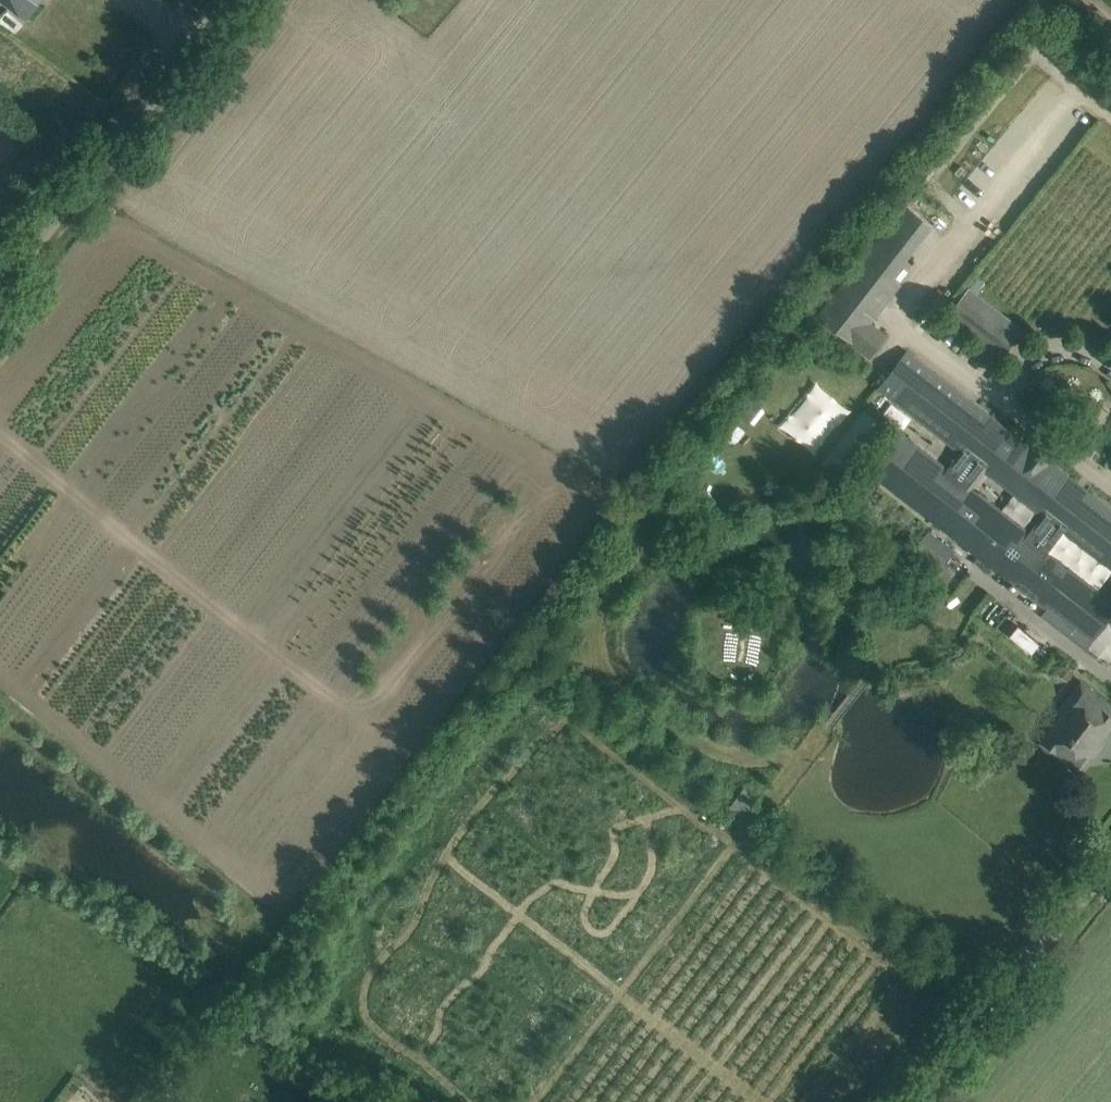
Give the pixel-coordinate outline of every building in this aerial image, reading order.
[(26,17),(39,1),(38,0),(4,0),(26,17)] [(899,282),(881,269),(921,218),(904,205),(818,316),(870,356),(884,336),(867,323),(899,282)] [(961,297),(948,315),(1000,355),(1014,337),(961,297)] [(1070,637),(1073,632),(1090,645),(1110,618),(1110,578),(1103,588),(1051,548),(1062,534),(1110,571),(1110,508),(1051,461),(1053,459),(1033,443),(1031,446),(906,350),(876,389),(958,453),(947,467),(899,431),(867,473),(964,548),(960,552),(987,573),(991,568),(1000,575),(996,580),(1012,592),(1016,588),(1026,596),(1022,600),(1033,609),(1037,604),(1044,610),(1041,614),(1070,637)] [(745,398),(737,408),(744,414),(743,416),(749,421),(760,407),(754,402),(752,404),(745,398)] [(909,551),(947,580),(963,559),(925,530),(909,551)] [(1046,741),(1075,764),(1105,726),(1095,719),(1108,704),(1081,682),(1057,713),(1064,718),(1046,741)] [(745,813),(755,795),(743,788),(732,806),(745,813)]
